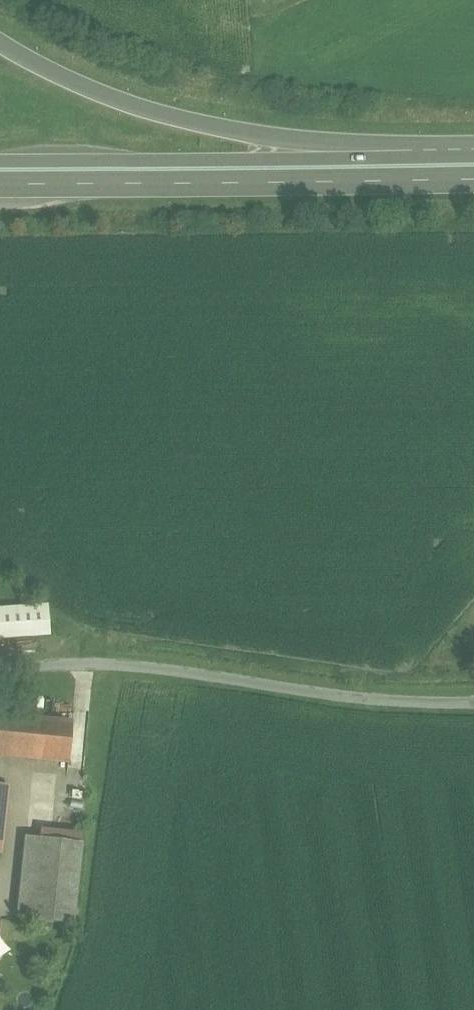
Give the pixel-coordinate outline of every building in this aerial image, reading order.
[(0,594),(0,616),(39,614),(38,591),(0,594)] [(0,690),(0,730),(58,736),(61,696),(0,690)] [(66,816),(10,810),(1,892),(57,898),(66,816)]
